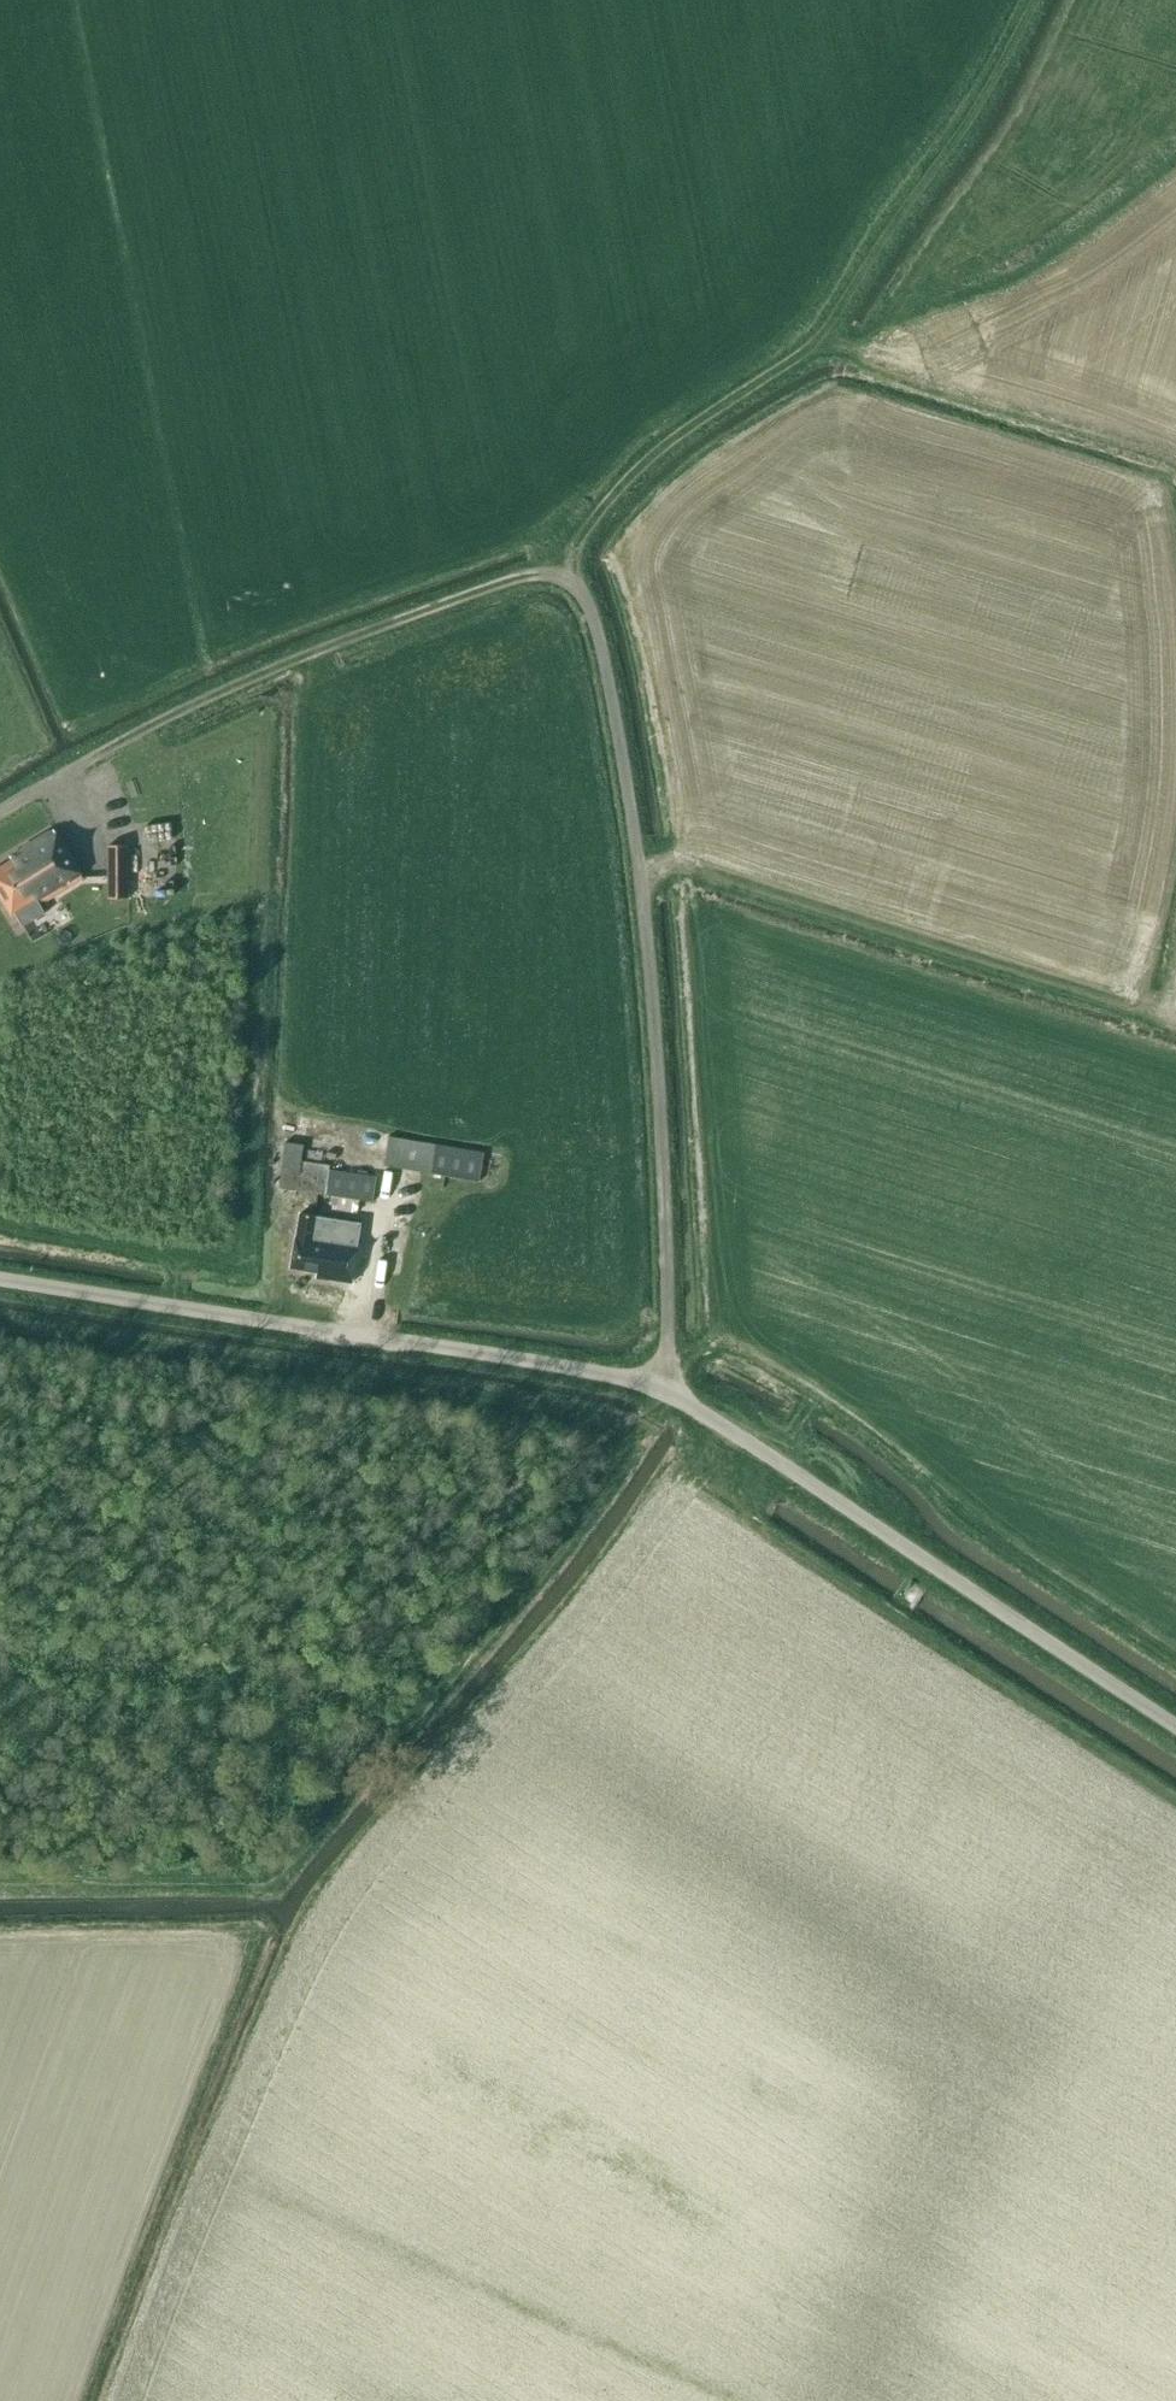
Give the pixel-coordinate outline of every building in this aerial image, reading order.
[(12,915),(16,913),(23,924),(34,918),(30,912),(86,878),(56,830),(11,858),(12,859),(0,867),(0,895),(12,915)] [(108,846),(108,898),(128,898),(128,846),(108,846)] [(384,1165),(479,1182),(484,1153),(389,1137),(384,1165)] [(330,1170),(330,1166),(302,1162),(298,1191),(373,1202),(377,1178),(330,1170)] [(316,1277),(352,1282),(359,1244),(327,1239),(331,1219),(300,1213),(291,1268),(317,1272),(316,1277)]
